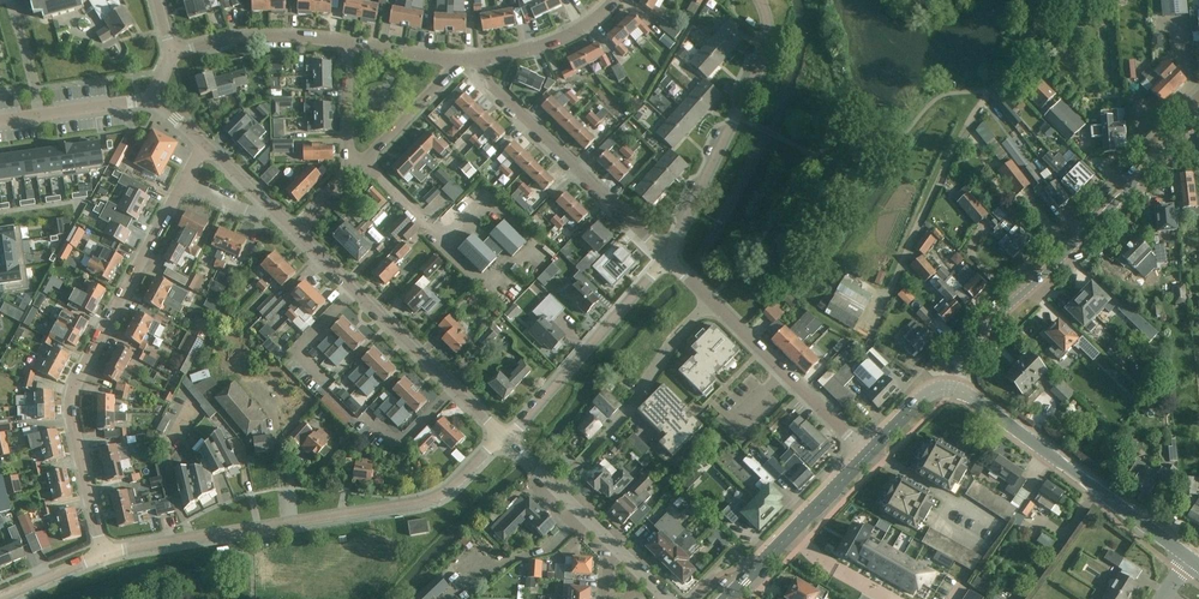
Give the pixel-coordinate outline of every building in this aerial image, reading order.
[(34,15),(43,15),(44,19),(84,9),(83,4),(89,1),(92,0),(30,0),(34,15)] [(89,1),(100,20),(103,19),(108,27),(97,34),(102,43),(114,36),(115,38),(133,26),(122,7),(121,8),(119,2),(108,5),(107,0),(92,0),(89,1)] [(185,3),(189,19),(207,14),(203,0),(197,0),(185,3)] [(209,2),(211,8),(218,7),(216,0),(215,0),(209,2)] [(223,10),(230,8),(228,0),(220,0),(223,10)] [(269,12),(269,0),(252,0),(252,12),(269,12)] [(269,12),(286,12),(286,0),(269,0),(269,12)] [(313,13),(314,0),(298,0),(298,12),(313,13)] [(313,13),(331,14),(332,0),(314,0),(313,13)] [(360,19),(362,3),(362,4),(363,0),(346,0),(346,1),(343,16),(360,19)] [(389,24),(420,30),(423,14),(418,13),(419,9),(421,10),(423,0),(396,0),(395,5),(397,5),(396,9),(392,8),(389,24)] [(434,32),(466,33),(466,17),(462,16),(462,13),(464,13),(464,0),(438,0),(438,4),(438,12),(439,12),(439,16),(435,15),(434,32)] [(473,5),(474,12),(475,12),(482,11),(481,0),(474,0),(474,5),(473,5)] [(549,12),(543,0),(518,0),(519,4),(520,11),(529,7),(535,19),(549,12)] [(559,0),(543,0),(549,12),(562,6),(559,0)] [(659,0),(643,0),(640,5),(651,11),(651,12),(661,18),(664,13),(655,7),(659,0)] [(701,3),(703,0),(694,0),(693,1),(687,12),(693,16),(700,5),(701,3)] [(1163,17),(1187,14),(1186,0),(1161,0),(1163,17)] [(362,3),(360,19),(361,19),(367,20),(366,23),(375,24),(376,21),(377,17),(378,10),(379,6),(378,6),(362,4),(362,3)] [(705,6),(701,13),(706,16),(710,9),(705,6)] [(513,10),(497,13),(500,29),(516,26),(513,10)] [(483,32),(500,29),(497,13),(480,16),(483,32)] [(633,14),(620,26),(629,36),(638,28),(645,36),(651,32),(642,23),(641,24),(633,14)] [(673,18),(669,23),(666,20),(659,28),(674,40),(681,33),(680,32),(684,27),(673,18)] [(696,20),(691,29),(695,32),(700,23),(696,20)] [(743,39),(743,38),(726,23),(714,36),(731,52),(732,51),(729,49),(734,44),(737,45),(743,38),(743,39)] [(615,48),(623,57),(628,52),(620,44),(629,36),(620,26),(607,37),(616,47),(615,48)] [(1161,34),(1152,35),(1153,50),(1162,49),(1161,34)] [(665,35),(660,41),(669,49),(674,43),(665,35)] [(731,52),(714,36),(703,49),(717,63),(722,57),(725,58),(731,52)] [(598,44),(582,52),(589,65),(599,59),(604,69),(611,66),(605,55),(604,55),(598,44)] [(683,48),(676,55),(682,60),(689,53),(683,48)] [(712,68),(717,63),(703,49),(691,63),(708,78),(714,71),(712,68)] [(589,65),(582,52),(567,60),(572,69),(562,74),(565,80),(577,73),(576,71),(589,65)] [(677,56),(672,62),(679,67),(683,62),(677,56)] [(1165,60),(1153,71),(1167,85),(1165,88),(1173,95),(1186,81),(1165,60)] [(1135,79),(1134,61),(1122,62),(1123,74),(1126,74),(1126,80),(1135,79)] [(331,62),(306,63),(306,71),(314,71),(314,76),(331,76),(331,62)] [(270,76),(282,76),(282,65),(270,65),(270,76)] [(619,65),(611,69),(614,74),(622,70),(619,65)] [(521,70),(515,82),(532,89),(539,92),(544,81),(537,77),(521,70)] [(1150,91),(1155,96),(1163,104),(1173,95),(1165,88),(1167,85),(1153,71),(1145,80),(1153,87),(1150,91)] [(196,78),(201,96),(212,93),(214,99),(237,93),(235,88),(249,84),(246,76),(242,77),(240,72),(214,79),(212,73),(196,78)] [(331,89),(331,76),(314,76),(314,82),(306,82),(307,90),(331,89)] [(672,82),(667,77),(660,84),(666,89),(672,82)] [(1041,109),(1055,95),(1038,78),(1024,92),(1041,109)] [(544,88),(548,91),(556,83),(548,79),(544,88)] [(721,95),(712,88),(704,80),(692,94),(707,107),(712,101),(715,103),(721,96),(721,95)] [(574,85),(568,90),(570,92),(570,91),(574,96),(575,96),(583,88),(579,85),(574,85)] [(281,87),(271,87),(271,97),(282,97),(281,87)] [(1010,88),(1004,94),(1016,106),(1022,100),(1010,88)] [(562,109),(569,102),(574,96),(570,91),(570,92),(565,96),(563,94),(555,102),(551,98),(542,107),(553,119),(563,109),(562,109)] [(445,134),(447,132),(452,127),(453,125),(458,120),(465,113),(474,104),(465,94),(455,104),(451,109),(457,114),(454,116),(442,131),(445,134)] [(680,107),(697,122),(703,115),(702,112),(707,107),(692,94),(680,107)] [(575,96),(574,96),(569,102),(573,106),(579,100),(575,96)] [(1000,97),(995,102),(1015,128),(1022,122),(1000,97)] [(292,99),(272,99),(272,117),(280,117),(280,108),(292,108),(292,99)] [(1044,118),(1069,142),(1085,125),(1060,100),(1044,118)] [(307,105),(304,105),(304,113),(307,113),(315,112),(315,118),(332,118),(332,115),(334,114),(334,107),(332,107),(332,104),(320,104),(307,105)] [(485,114),(474,104),(465,113),(475,124),(485,114)] [(691,129),(697,122),(680,107),(669,120),(683,133),(688,128),(691,129)] [(434,124),(443,115),(437,109),(428,118),(434,124)] [(573,119),(563,109),(553,119),(564,129),(573,119)] [(621,111),(617,116),(623,121),(627,117),(626,116),(630,113),(627,109),(623,113),(621,111)] [(1124,124),(1119,125),(1117,110),(1111,110),(1101,111),(1102,118),(1101,118),(1102,126),(1091,127),(1092,138),(1103,137),(1104,154),(1115,153),(1115,149),(1126,148),(1125,135),(1124,124)] [(241,112),(224,129),(236,141),(234,142),(237,146),(239,144),(250,133),(251,134),(256,129),(260,126),(245,111),(242,114),(241,112)] [(585,118),(590,123),(596,117),(591,112),(585,118)] [(643,116),(639,112),(635,117),(638,121),(643,116)] [(475,124),(481,129),(470,141),(474,145),(495,124),(485,114),(475,124)] [(596,117),(590,123),(595,127),(601,121),(596,117)] [(333,131),(332,118),(315,118),(315,123),(307,124),(308,132),(333,131)] [(564,129),(575,140),(584,130),(573,119),(564,129)] [(458,120),(453,125),(459,130),(464,125),(458,120)] [(678,139),(683,133),(669,120),(657,134),(674,149),(674,148),(680,142),(678,139)] [(505,134),(495,124),(474,145),(479,150),(491,138),(496,143),(505,134)] [(1048,139),(1055,133),(1047,125),(1041,131),(1048,139)] [(250,133),(239,144),(254,159),(262,150),(265,148),(258,141),(266,132),(260,126),(256,129),(251,134),(250,133)] [(452,127),(447,132),(453,137),(458,132),(452,127)] [(584,130),(575,140),(585,150),(595,140),(584,130)] [(177,145),(160,136),(153,132),(136,164),(159,176),(177,145)] [(428,132),(417,144),(427,154),(433,148),(444,159),(452,151),(440,140),(438,142),(428,132)] [(116,139),(112,146),(116,148),(120,142),(116,139)] [(1000,162),(1007,156),(994,139),(987,144),(1000,162)] [(1008,139),(1001,144),(1021,170),(1028,165),(1008,139)] [(273,154),(293,154),(294,150),(293,142),(293,140),(273,140),(273,154)] [(498,169),(503,174),(508,168),(514,162),(514,161),(523,152),(514,142),(504,152),(509,157),(498,169)] [(100,143),(86,145),(89,171),(90,171),(102,169),(103,170),(104,170),(100,143)] [(120,143),(109,164),(118,169),(129,148),(120,143)] [(630,149),(624,156),(629,160),(634,154),(640,147),(636,143),(630,149)] [(439,166),(427,154),(417,144),(405,156),(420,171),(426,164),(433,171),(439,166)] [(482,150),(490,158),(496,152),(488,144),(482,150)] [(86,145),(73,146),(77,176),(91,174),(90,171),(89,171),(86,145)] [(624,156),(630,149),(625,145),(619,152),(624,156)] [(60,147),(59,147),(64,177),(77,176),(73,146),(60,148),(60,147)] [(304,146),(304,152),(304,160),(312,160),(312,161),(333,160),(333,146),(311,146),(304,146)] [(59,149),(46,150),(51,179),(64,177),(59,147),(58,147),(59,149)] [(46,150),(34,152),(38,178),(37,178),(37,180),(36,180),(36,181),(51,179),(46,150)] [(658,164),(673,177),(678,172),(681,173),(687,167),(687,166),(670,151),(658,164)] [(34,152),(21,154),(24,177),(23,178),(24,180),(37,178),(38,178),(34,152)] [(534,162),(523,152),(514,161),(514,162),(524,171),(534,162)] [(597,161),(608,172),(617,162),(622,158),(615,152),(611,157),(606,152),(597,161)] [(1058,153),(1054,158),(1070,174),(1069,175),(1082,188),(1094,175),(1075,156),(1068,163),(1058,153)] [(21,154),(8,156),(11,179),(12,179),(23,178),(24,177),(21,154)] [(1070,174),(1054,158),(1051,155),(1045,161),(1055,171),(1064,180),(1061,184),(1074,196),(1082,188),(1069,175),(1070,174)] [(0,157),(0,184),(12,182),(12,179),(11,179),(8,156),(0,157)] [(420,171),(405,156),(392,169),(402,180),(410,172),(421,183),(427,178),(420,171)] [(1010,161),(999,171),(1017,194),(1029,185),(1010,161)] [(476,173),(471,168),(465,162),(458,169),(469,180),(476,173)] [(534,162),(524,171),(534,181),(543,171),(534,162)] [(617,162),(608,172),(619,183),(628,173),(617,162)] [(673,177),(658,164),(647,177),(661,190),(666,185),(669,187),(675,180),(676,179),(673,177)] [(299,178),(297,177),(294,181),(295,182),(286,191),(298,202),(328,171),(322,166),(316,173),(311,167),(301,177),(300,177),(299,178)] [(1029,166),(1020,172),(1032,187),(1040,181),(1029,166)] [(513,173),(508,168),(503,174),(508,178),(513,173)] [(115,171),(112,176),(120,181),(119,183),(129,189),(124,198),(143,208),(147,201),(148,202),(150,197),(148,195),(147,196),(145,195),(148,189),(123,175),(115,171)] [(450,180),(441,171),(436,176),(444,185),(450,180)] [(554,182),(543,171),(534,181),(545,191),(554,182)] [(1179,188),(1181,210),(1183,209),(1184,217),(1198,216),(1198,201),(1198,196),(1195,196),(1193,174),(1178,176),(1179,188)] [(1049,187),(1045,190),(1059,208),(1069,200),(1054,181),(1050,176),(1044,181),(1049,187)] [(656,196),(661,190),(647,177),(634,191),(651,206),(652,206),(658,199),(656,196)] [(515,201),(523,193),(528,188),(523,183),(511,197),(515,201)] [(411,187),(407,190),(415,198),(418,194),(411,187)] [(970,194),(971,193),(966,187),(953,198),(977,225),(988,215),(970,194)] [(435,188),(432,190),(424,199),(429,204),(440,193),(435,188)] [(528,188),(523,193),(527,198),(533,193),(528,188)] [(372,197),(376,201),(373,204),(380,210),(387,202),(377,192),(372,197)] [(567,213),(576,203),(566,193),(556,203),(567,213)] [(535,194),(527,202),(535,209),(542,202),(535,194)] [(100,205),(98,207),(105,210),(130,224),(133,217),(135,219),(135,220),(137,221),(140,216),(139,216),(143,208),(124,198),(119,208),(109,203),(107,206),(101,203),(100,205)] [(532,210),(524,201),(520,205),(528,214),(532,210)] [(576,203),(567,213),(560,220),(550,230),(551,231),(556,226),(559,230),(571,218),(578,224),(588,215),(576,203)] [(1005,210),(1013,219),(1018,213),(1010,205),(1005,210)] [(1172,207),(1156,209),(1157,221),(1158,233),(1175,231),(1175,229),(1178,229),(1176,207),(1172,208),(1172,207)] [(105,210),(100,218),(110,224),(105,233),(124,243),(128,236),(129,237),(131,232),(129,230),(128,231),(126,230),(130,224),(105,210)] [(999,210),(994,216),(999,220),(1004,215),(999,210)] [(182,229),(174,244),(186,251),(185,252),(196,258),(200,249),(196,247),(199,242),(209,223),(188,212),(179,227),(182,229)] [(550,221),(552,223),(547,227),(550,230),(560,220),(556,216),(550,221)] [(396,241),(401,235),(412,225),(403,217),(388,233),(396,241)] [(998,226),(1022,249),(1031,241),(1023,233),(1023,231),(1014,222),(1013,223),(1014,225),(1012,227),(1009,223),(1011,221),(1006,217),(998,226)] [(51,222),(54,236),(64,234),(61,220),(51,222)] [(329,233),(344,247),(356,234),(342,220),(329,233)] [(997,222),(994,220),(988,225),(996,233),(994,235),(999,240),(995,244),(1003,252),(1005,251),(1013,259),(1022,249),(998,226),(996,223),(997,222)] [(358,227),(361,229),(366,224),(364,221),(358,227)] [(483,245),(482,244),(473,235),(458,251),(481,274),(497,258),(496,257),(504,249),(512,256),(526,242),(505,221),(490,236),(491,237),(483,245)] [(929,223),(927,222),(923,231),(927,233),(928,231),(931,232),(940,241),(944,237),(939,232),(931,225),(929,223)] [(597,223),(582,239),(593,250),(598,255),(613,239),(597,223)] [(366,224),(361,229),(365,234),(371,228),(366,224)] [(50,225),(33,227),(34,238),(51,236),(50,225)] [(412,225),(401,235),(407,241),(418,231),(412,225)] [(0,230),(0,246),(22,243),(20,227),(0,230)] [(74,228),(66,242),(76,248),(84,234),(74,228)] [(220,229),(215,240),(212,246),(219,249),(214,258),(217,259),(214,266),(219,268),(222,261),(226,252),(234,235),(220,229)] [(553,230),(547,236),(550,240),(556,233),(553,230)] [(918,242),(914,249),(916,250),(924,256),(930,248),(936,240),(925,233),(918,242)] [(371,249),(356,234),(344,247),(359,262),(371,249)] [(239,258),(242,252),(247,241),(234,235),(226,252),(239,258)] [(1143,260),(1157,273),(1155,252),(1151,252),(1137,238),(1120,255),(1121,256),(1117,261),(1123,268),(1128,263),(1135,268),(1143,260)] [(66,263),(75,248),(66,242),(57,258),(66,263)] [(399,271),(394,266),(410,250),(403,242),(381,265),(381,266),(374,274),(385,285),(399,271)] [(0,246),(0,258),(24,255),(22,243),(0,246)] [(168,269),(167,269),(174,273),(178,265),(180,267),(183,266),(185,262),(184,260),(182,258),(185,252),(186,251),(174,244),(173,244),(165,260),(167,261),(164,267),(168,269)] [(1155,252),(1157,273),(1157,277),(1168,275),(1166,263),(1167,263),(1165,245),(1154,246),(1155,252)] [(89,248),(86,253),(95,258),(104,263),(117,270),(123,259),(100,246),(96,252),(89,248)] [(612,247),(592,268),(598,274),(604,269),(618,283),(637,264),(630,257),(631,257),(622,248),(617,252),(612,247)] [(275,253),(266,261),(261,267),(272,277),(285,263),(275,253)] [(957,253),(950,260),(957,267),(964,260),(957,253)] [(53,254),(49,261),(53,263),(57,257),(53,254)] [(590,254),(576,267),(584,275),(597,261),(590,254)] [(0,258),(0,270),(26,266),(24,255),(0,258)] [(428,278),(442,264),(434,257),(420,271),(428,278)] [(936,273),(929,266),(922,257),(910,266),(925,283),(936,273)] [(117,270),(104,263),(95,258),(87,272),(97,277),(98,275),(110,282),(117,270)] [(285,263),(272,277),(282,287),(296,274),(285,263)] [(551,265),(537,280),(544,286),(558,271),(551,265)] [(1,293),(29,289),(26,266),(0,270),(0,287),(1,293)] [(954,279),(965,290),(974,299),(987,286),(967,266),(954,279)] [(943,267),(936,273),(945,282),(951,276),(943,267)] [(181,284),(186,287),(189,281),(174,273),(167,269),(164,275),(181,284)] [(578,283),(565,297),(585,316),(600,301),(593,294),(598,289),(579,271),(573,278),(578,283)] [(874,283),(881,286),(886,273),(879,271),(874,283)] [(189,281),(186,287),(198,293),(205,280),(192,273),(189,281)] [(822,301),(818,307),(826,312),(825,313),(843,323),(853,329),(872,297),(861,291),(858,289),(860,285),(853,281),(845,276),(843,280),(837,290),(838,291),(829,305),(822,301)] [(935,276),(928,282),(939,292),(945,298),(940,303),(934,309),(938,313),(937,315),(946,324),(953,316),(960,309),(952,301),(956,297),(948,288),(935,276)] [(157,277),(150,289),(167,298),(173,286),(157,277)] [(423,278),(416,286),(408,294),(408,295),(402,301),(415,313),(421,306),(429,314),(439,303),(425,288),(429,284),(423,278)] [(260,289),(265,283),(262,280),(256,285),(260,289)] [(86,296),(100,303),(106,291),(87,281),(84,285),(90,288),(86,296)] [(214,281),(209,289),(222,296),(226,287),(214,281)] [(290,318),(295,313),(302,306),(315,292),(304,282),(291,296),(296,301),(289,308),(291,310),(286,315),(290,318)] [(40,290),(50,296),(54,288),(44,283),(40,290)] [(269,287),(265,283),(260,289),(263,293),(269,287)] [(1091,284),(1078,298),(1095,315),(1103,307),(1109,313),(1115,307),(1091,284)] [(1187,302),(1184,285),(1173,286),(1175,303),(1187,302)] [(907,306),(914,298),(903,288),(896,296),(907,306)] [(184,307),(182,306),(175,303),(167,298),(150,289),(144,302),(160,311),(163,305),(180,314),(184,307)] [(326,303),(315,292),(302,306),(312,316),(326,303)] [(541,321),(529,333),(542,345),(544,343),(551,351),(553,349),(556,350),(561,345),(560,342),(565,336),(552,323),(549,320),(554,315),(562,306),(549,294),(541,303),(537,307),(532,312),(541,321)] [(783,299),(793,309),(798,303),(788,294),(783,299)] [(93,315),(100,303),(86,296),(82,303),(76,300),(74,304),(93,315)] [(257,311),(262,316),(277,301),(272,296),(257,311)] [(178,298),(175,303),(182,306),(184,302),(178,298)] [(280,298),(277,301),(262,316),(268,321),(285,304),(280,298)] [(1095,315),(1078,298),(1066,310),(1090,332),(1096,326),(1090,321),(1095,315)] [(36,301),(33,306),(40,310),(43,305),(36,301)] [(0,312),(7,316),(12,307),(5,303),(0,312)] [(773,324),(781,316),(785,312),(775,303),(763,315),(773,324)] [(1140,316),(1126,303),(1120,310),(1133,323),(1140,316)] [(22,304),(19,308),(26,312),(28,307),(22,304)] [(29,327),(38,311),(30,307),(22,323),(29,327)] [(923,307),(916,315),(927,326),(934,319),(923,307)] [(88,323),(78,317),(64,310),(58,322),(82,335),(88,323)] [(510,321),(515,315),(509,310),(504,315),(510,321)] [(138,312),(131,325),(148,334),(154,337),(161,325),(161,324),(162,322),(168,325),(169,322),(157,316),(157,315),(154,321),(149,318),(138,312)] [(771,341),(782,352),(804,329),(804,330),(815,319),(808,312),(789,332),(784,328),(771,341)] [(298,316),(295,313),(290,318),(293,322),(298,316)] [(450,316),(448,318),(439,327),(448,335),(443,341),(456,354),(470,340),(464,334),(466,331),(450,316)] [(203,341),(212,325),(201,319),(192,335),(203,341)] [(317,349),(336,367),(349,354),(348,353),(350,350),(354,353),(365,342),(357,333),(351,327),(351,328),(343,319),(331,331),(334,334),(332,337),(331,336),(317,349)] [(907,326),(911,330),(903,338),(909,344),(904,348),(912,356),(917,352),(932,338),(923,329),(923,330),(913,320),(907,326)] [(45,336),(53,340),(60,344),(62,340),(76,347),(82,335),(58,322),(52,334),(47,331),(45,336)] [(1077,341),(1074,338),(1066,329),(1065,330),(1058,323),(1053,327),(1051,326),(1044,333),(1055,344),(1049,350),(1060,361),(1066,355),(1064,352),(1071,345),(1073,347),(1075,345),(1092,361),(1099,354),(1082,337),(1077,341)] [(267,324),(259,333),(267,341),(275,332),(267,324)] [(131,325),(125,337),(135,343),(141,346),(139,348),(144,351),(149,343),(144,340),(148,334),(131,325)] [(495,326),(491,330),(490,330),(479,342),(485,348),(501,332),(495,326)] [(693,360),(692,358),(678,372),(702,396),(716,382),(712,378),(716,374),(717,375),(740,352),(713,326),(691,349),(697,356),(693,360)] [(20,328),(16,335),(21,338),(25,331),(20,328)] [(819,361),(801,344),(810,335),(804,330),(804,329),(782,352),(806,375),(819,361)] [(50,346),(53,340),(45,336),(42,342),(50,346)] [(195,348),(199,341),(193,338),(186,352),(194,357),(198,350),(195,348)] [(271,342),(264,348),(271,355),(277,349),(271,342)] [(126,369),(134,354),(119,347),(111,361),(126,369)] [(1124,359),(1112,347),(1106,354),(1118,365),(1124,359)] [(54,348),(47,360),(64,369),(71,357),(54,348)] [(898,388),(889,380),(880,371),(887,364),(871,348),(864,356),(868,360),(883,375),(875,383),(878,386),(879,386),(890,396),(898,388)] [(313,349),(308,354),(314,360),(319,355),(313,349)] [(362,366),(349,379),(367,398),(380,384),(379,383),(381,380),(385,384),(396,372),(388,364),(388,363),(382,358),(373,350),(362,361),(365,365),(363,367),(362,366)] [(147,364),(151,358),(149,357),(141,352),(137,359),(147,364)] [(152,352),(149,357),(151,358),(157,361),(159,357),(159,356),(152,352)] [(194,358),(185,354),(177,370),(185,375),(194,358)] [(1044,371),(1037,364),(1028,355),(1021,363),(1018,360),(1011,367),(1014,370),(1007,377),(1016,386),(1015,387),(1021,393),(1022,392),(1023,393),(1024,393),(1029,398),(1037,389),(1031,384),(1037,378),(1044,371)] [(57,382),(64,369),(47,360),(39,356),(33,369),(57,382)] [(868,360),(862,366),(854,374),(869,389),(867,390),(871,394),(867,398),(878,409),(890,396),(879,386),(878,386),(875,383),(883,375),(868,360)] [(103,376),(114,382),(118,384),(122,377),(129,381),(133,373),(126,369),(111,361),(103,376)] [(500,374),(497,377),(488,385),(497,394),(496,396),(502,402),(503,400),(504,401),(515,389),(514,389),(531,371),(521,361),(517,365),(519,367),(507,380),(500,374)] [(823,388),(845,409),(855,398),(844,388),(854,377),(850,374),(852,372),(845,365),(823,388)] [(25,379),(33,382),(35,373),(27,371),(25,379)] [(334,372),(331,376),(336,381),(339,377),(334,372)] [(33,382),(25,379),(23,388),(31,390),(33,382)] [(194,386),(193,384),(188,379),(182,383),(188,390),(194,386)] [(392,396),(379,410),(398,428),(411,414),(410,413),(412,410),(416,414),(427,402),(418,394),(419,393),(413,388),(404,380),(393,391),(396,395),(394,397),(392,396)] [(1060,380),(1050,390),(1062,404),(1073,394),(1060,380)] [(266,419),(235,382),(216,399),(247,436),(251,432),(254,439),(256,453),(274,450),(272,437),(267,438),(265,421),(266,419)] [(122,384),(122,385),(117,384),(116,391),(121,392),(128,393),(130,386),(122,384)] [(683,412),(687,407),(664,385),(638,411),(661,434),(662,432),(666,436),(659,444),(672,457),(702,427),(689,414),(687,416),(683,412)] [(194,386),(188,390),(194,397),(200,392),(194,386)] [(343,389),(337,395),(344,401),(350,395),(343,389)] [(1138,389),(1132,395),(1138,401),(1144,395),(1138,389)] [(592,417),(579,430),(588,440),(601,426),(600,426),(608,418),(609,420),(622,406),(606,390),(592,403),(596,407),(589,413),(594,417),(593,418),(592,417)] [(166,391),(162,399),(170,403),(174,396),(166,391)] [(54,392),(42,392),(35,392),(35,394),(25,394),(26,407),(35,406),(54,406),(54,392)] [(128,393),(121,392),(120,399),(132,402),(134,395),(128,393)] [(200,392),(194,397),(200,404),(205,399),(200,392)] [(99,397),(99,414),(119,414),(119,406),(115,406),(115,397),(99,397)] [(351,397),(344,403),(356,414),(362,408),(351,397)] [(205,399),(200,404),(201,406),(200,407),(204,412),(211,406),(205,399)] [(36,415),(27,415),(27,421),(36,421),(43,421),(55,420),(54,406),(35,406),(36,415)] [(204,412),(205,413),(210,419),(217,413),(211,406),(204,412)] [(378,409),(375,413),(381,418),(384,415),(378,409)] [(1024,409),(1020,414),(1027,420),(1031,415),(1024,409)] [(787,411),(777,420),(781,425),(791,416),(787,411)] [(119,414),(99,414),(98,430),(115,431),(115,422),(127,422),(127,413),(119,414)] [(715,420),(720,424),(725,419),(720,414),(715,420)] [(0,420),(0,433),(12,431),(10,419),(0,420)] [(411,443),(416,449),(422,454),(435,441),(439,445),(443,441),(452,450),(464,438),(444,419),(432,430),(428,426),(411,443)] [(729,423),(725,419),(720,424),(724,428),(729,423)] [(799,419),(790,428),(788,431),(798,440),(790,448),(800,458),(809,467),(826,449),(822,446),(825,442),(806,423),(805,424),(799,419)] [(289,437),(299,445),(302,448),(308,454),(311,451),(317,456),(319,453),(324,457),(330,450),(326,446),(327,445),(326,444),(331,438),(320,429),(315,434),(302,423),(289,437)] [(724,428),(728,432),(733,427),(729,423),(724,428)] [(728,432),(732,437),(737,431),(733,427),(728,432)] [(201,468),(175,468),(174,468),(174,469),(175,469),(178,479),(177,479),(176,479),(180,497),(181,497),(181,496),(182,496),(185,509),(183,510),(184,511),(216,490),(214,483),(212,483),(211,475),(212,475),(213,475),(241,467),(241,466),(239,467),(234,456),(235,456),(227,440),(226,440),(226,441),(220,430),(221,429),(220,428),(195,457),(198,463),(201,462),(201,468)] [(37,429),(23,432),(24,438),(29,437),(34,436),(39,434),(37,429)] [(39,434),(34,436),(29,437),(32,451),(42,448),(60,444),(57,430),(39,434)] [(732,437),(737,441),(742,436),(737,431),(732,437)] [(0,434),(0,458),(9,455),(10,455),(5,433),(0,434)] [(646,446),(634,434),(627,441),(643,456),(650,450),(646,446)] [(746,440),(742,436),(737,441),(741,445),(746,440)] [(1170,447),(1164,448),(1166,463),(1177,462),(1175,439),(1169,440),(1170,447)] [(357,441),(349,440),(347,459),(358,460),(360,444),(356,444),(357,441)] [(915,473),(926,479),(951,493),(955,484),(959,486),(967,471),(963,469),(968,460),(934,440),(915,473)] [(64,458),(60,444),(42,448),(45,462),(64,458)] [(112,446),(101,449),(105,466),(120,462),(129,460),(130,460),(126,444),(125,444),(117,446),(116,446),(112,446)] [(612,446),(608,450),(614,455),(618,451),(612,446)] [(776,480),(754,458),(749,454),(743,461),(762,479),(755,486),(763,493),(756,500),(773,517),(781,509),(776,504),(781,498),(769,487),(776,480)] [(995,455),(988,464),(986,467),(990,470),(990,471),(1010,484),(1005,491),(1015,498),(1027,481),(1020,476),(1023,472),(1022,472),(1021,473),(1010,465),(1010,464),(999,457),(995,455)] [(637,462),(644,469),(650,463),(643,456),(640,459),(637,462)] [(782,473),(788,480),(799,491),(813,477),(800,464),(802,462),(795,456),(786,465),(788,467),(782,473)] [(980,457),(970,473),(978,478),(983,469),(982,469),(987,461),(980,457)] [(418,459),(413,463),(418,469),(423,465),(418,459)] [(120,462),(105,466),(108,482),(120,479),(124,478),(120,462)] [(32,464),(33,471),(42,469),(40,463),(32,464)] [(355,465),(355,468),(354,480),(362,481),(361,484),(370,486),(373,467),(355,465)] [(590,477),(586,481),(597,492),(597,491),(599,489),(603,493),(607,496),(612,501),(616,496),(621,492),(629,483),(632,480),(623,470),(612,482),(609,479),(611,477),(606,473),(599,466),(598,465),(588,475),(590,477)] [(1176,471),(1166,465),(1157,478),(1167,484),(1176,471)] [(1143,468),(1138,476),(1132,486),(1148,496),(1155,485),(1150,483),(1155,475),(1143,468)] [(33,471),(35,477),(43,475),(42,469),(33,471)] [(676,469),(669,476),(675,481),(682,474),(676,469)] [(48,474),(51,488),(69,483),(66,470),(48,474)] [(694,470),(677,487),(684,494),(701,477),(694,470)] [(137,482),(135,475),(129,476),(130,484),(137,482)] [(644,475),(618,503),(609,511),(623,525),(651,497),(645,491),(653,484),(644,475)] [(18,476),(4,479),(5,483),(7,489),(8,496),(22,492),(21,486),(19,479),(18,476)] [(158,478),(149,480),(152,489),(162,487),(165,499),(173,498),(167,476),(158,478)] [(929,505),(934,497),(899,477),(881,510),(916,530),(920,522),(924,524),(933,507),(929,505)] [(379,478),(374,481),(375,486),(377,488),(382,487),(383,481),(379,478)] [(1197,494),(1195,478),(1181,479),(1182,495),(1197,494)] [(981,485),(975,481),(965,495),(972,499),(981,485)] [(1063,493),(1047,482),(1039,495),(1042,498),(1039,503),(1049,510),(1051,511),(1054,506),(1063,493)] [(73,497),(69,483),(51,488),(54,502),(73,497)] [(987,489),(981,485),(972,499),(978,503),(987,489)] [(1166,486),(1164,489),(1174,495),(1176,491),(1166,486)] [(8,496),(7,489),(0,491),(0,498),(9,496),(8,496)] [(993,493),(987,489),(978,503),(984,507),(993,493)] [(123,492),(111,495),(115,511),(131,507),(127,491),(123,492)] [(679,492),(670,502),(677,509),(686,499),(679,492)] [(999,497),(993,493),(984,507),(990,511),(999,497)] [(9,496),(0,498),(0,506),(10,503),(9,496)] [(1005,501),(999,497),(990,511),(996,515),(1005,501)] [(131,507),(115,511),(119,527),(140,523),(137,514),(156,510),(157,516),(176,512),(173,500),(173,498),(165,499),(142,505),(131,507)] [(543,515),(544,514),(529,499),(526,503),(521,498),(491,529),(504,542),(522,523),(523,523),(522,522),(526,519),(533,526),(544,515),(543,515)] [(759,531),(773,517),(756,500),(750,506),(743,500),(735,509),(731,505),(722,514),(733,524),(740,518),(740,517),(742,515),(759,531)] [(1017,509),(1009,522),(1018,529),(1026,517),(1034,505),(1026,500),(1019,510),(1017,509)] [(1011,505),(1005,501),(996,515),(1002,519),(1011,505)] [(41,504),(43,510),(51,509),(49,502),(41,504)] [(10,503),(0,506),(0,513),(12,510),(10,503)] [(691,504),(686,510),(694,519),(700,513),(691,504)] [(1008,523),(1009,522),(1017,509),(1011,505),(1002,519),(1008,523)] [(1193,509),(1187,519),(1198,527),(1198,508),(1198,509),(1194,507),(1193,509)] [(51,509),(43,510),(44,517),(52,515),(51,509)] [(75,509),(57,513),(60,527),(79,523),(75,509)] [(658,559),(685,531),(668,513),(654,527),(661,534),(647,548),(658,559)] [(28,514),(18,518),(21,526),(22,526),(29,523),(31,522),(28,514)] [(534,529),(543,537),(556,524),(545,514),(544,514),(543,515),(544,515),(533,526),(526,519),(522,522),(523,523),(522,523),(524,525),(532,532),(534,529)] [(410,537),(429,534),(427,519),(408,522),(410,537)] [(82,537),(79,523),(60,527),(63,541),(82,537)] [(709,530),(714,534),(708,539),(709,542),(712,545),(718,539),(723,544),(728,539),(719,530),(713,525),(709,530)] [(853,527),(846,539),(863,548),(870,537),(874,529),(865,525),(861,532),(853,527)] [(14,545),(7,547),(13,562),(27,557),(21,543),(22,542),(16,526),(8,529),(14,545)] [(929,547),(938,532),(930,528),(922,543),(929,547)] [(658,559),(669,570),(696,542),(685,531),(658,559)] [(937,551),(945,537),(938,532),(929,547),(937,551)] [(26,536),(28,543),(33,554),(42,550),(34,533),(26,536)] [(863,548),(856,562),(866,568),(881,543),(870,537),(863,548)] [(937,551),(944,556),(952,541),(945,537),(937,551)] [(846,539),(838,553),(855,563),(856,562),(863,548),(846,539)] [(944,556),(951,560),(960,545),(952,541),(944,556)] [(696,542),(669,570),(683,583),(685,584),(688,585),(692,581),(692,578),(690,576),(694,572),(686,563),(702,547),(696,542)] [(881,543),(866,568),(877,575),(892,549),(881,543)] [(511,550),(506,545),(502,549),(507,554),(511,550)] [(951,560),(959,564),(967,549),(960,545),(951,560)] [(13,562),(7,547),(0,551),(0,568),(13,562)] [(892,549),(877,575),(889,581),(904,556),(892,549)] [(959,564),(966,568),(974,553),(967,549),(959,564)] [(974,553),(966,568),(972,572),(982,558),(974,553)] [(548,573),(548,579),(554,579),(554,581),(564,581),(565,581),(565,579),(574,580),(575,574),(591,575),(591,569),(593,567),(593,563),(592,561),(592,560),(582,559),(580,557),(577,556),(575,558),(573,558),(566,558),(566,562),(566,565),(565,573),(565,575),(556,575),(556,573),(555,573),(548,573)] [(904,556),(889,581),(901,588),(916,563),(904,556)] [(702,559),(695,566),(703,573),(714,562),(710,557),(705,562),(702,559)] [(1111,581),(1109,583),(1109,585),(1109,587),(1111,589),(1104,598),(1130,598),(1133,594),(1134,595),(1134,594),(1133,593),(1138,586),(1133,583),(1136,579),(1137,579),(1142,571),(1124,560),(1118,568),(1124,571),(1121,576),(1120,574),(1115,581),(1113,581),(1111,581)] [(529,561),(528,573),(528,578),(541,579),(542,562),(529,561)] [(916,563),(901,588),(914,595),(920,584),(927,587),(935,574),(916,563)] [(430,584),(413,598),(436,598),(449,587),(439,576),(430,584)] [(993,587),(977,578),(972,586),(988,595),(993,587)] [(536,588),(536,579),(526,579),(525,588),(536,588)] [(819,598),(821,598),(827,598),(830,594),(819,587),(815,592),(797,581),(786,598),(818,598),(819,598)] [(578,589),(572,588),(571,598),(558,598),(558,597),(551,597),(551,598),(589,598),(590,590),(578,589)] [(970,591),(966,596),(971,598),(982,598),(970,591)]
